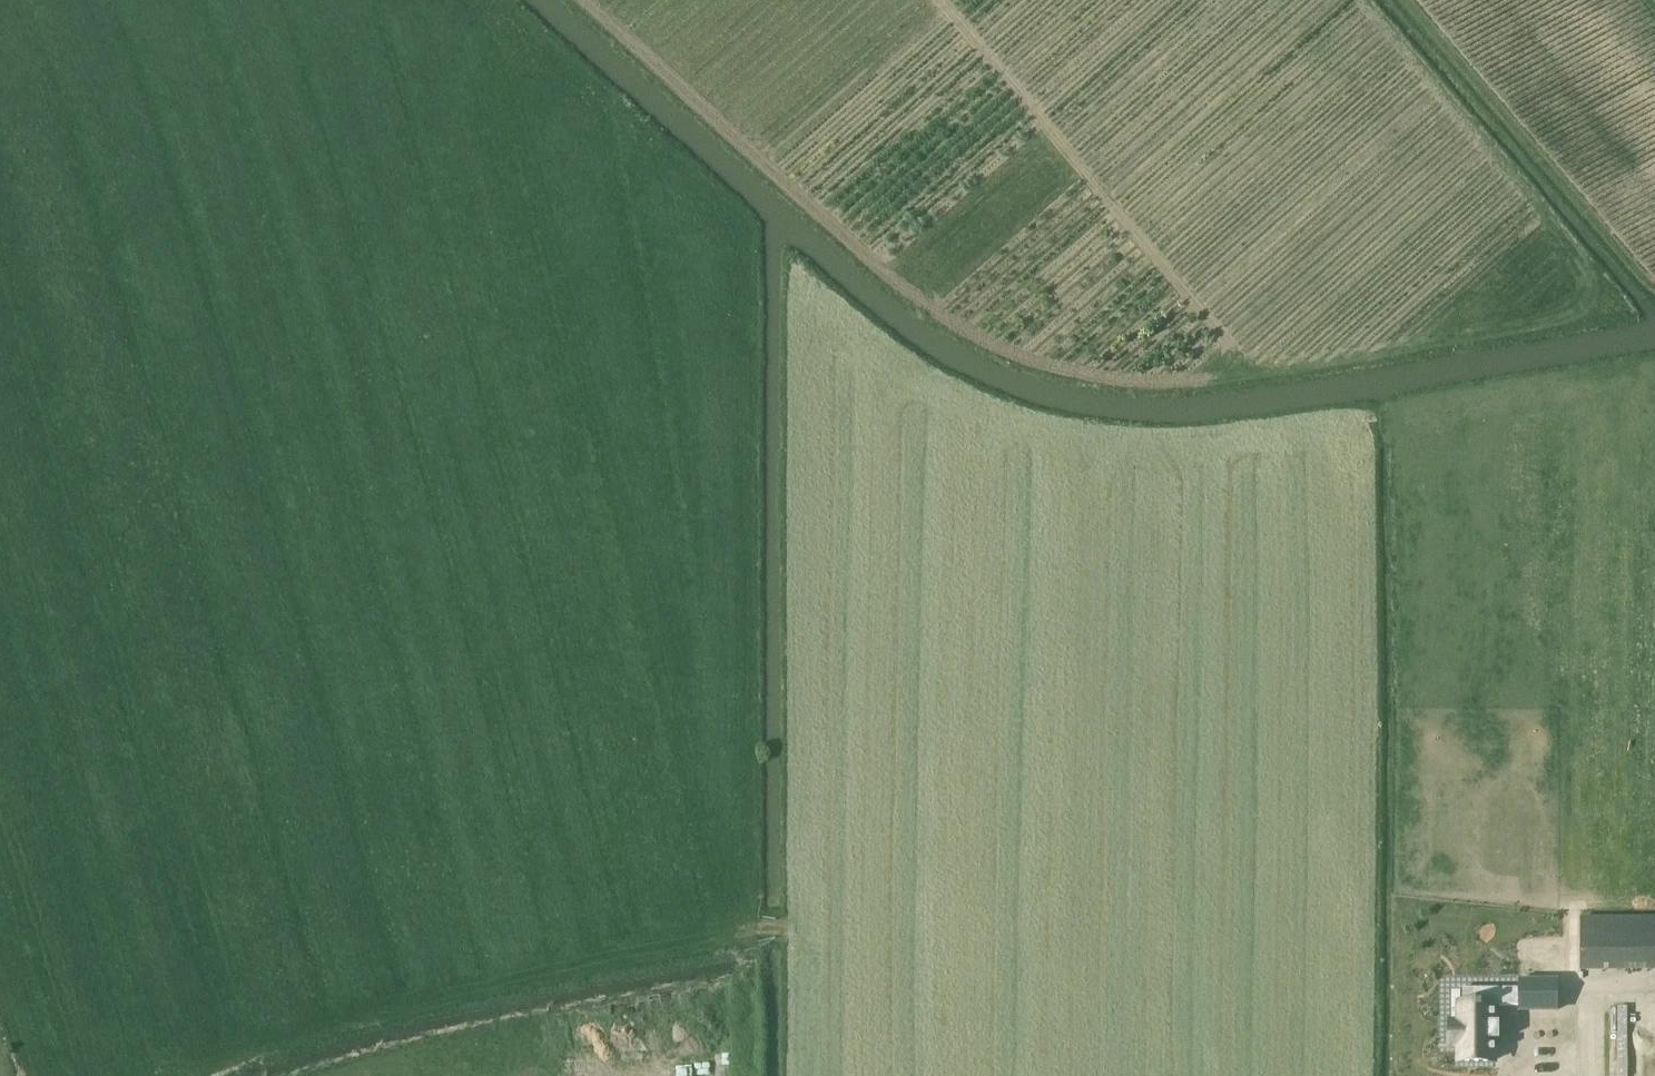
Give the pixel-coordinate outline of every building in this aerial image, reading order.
[(1564,964),(1543,916),(1502,933),(1523,982),(1564,964)] [(1580,974),(1654,973),(1654,918),(1580,919),(1580,974)] [(1460,988),(1459,999),(1473,999),(1475,955),(1443,953),(1441,987),(1460,988)] [(1450,1020),(1449,1052),(1455,1052),(1455,1066),(1497,1067),(1497,1042),(1499,1042),(1499,1025),(1497,1025),(1497,1007),(1517,1007),(1518,990),(1517,990),(1481,990),(1481,1002),(1460,1002),(1455,1002),(1455,1020),(1450,1020)] [(1517,1007),(1517,1011),(1558,1011),(1558,990),(1518,990),(1517,1007)] [(1516,1075),(1565,1075),(1565,1014),(1515,1014),(1516,1075)]
